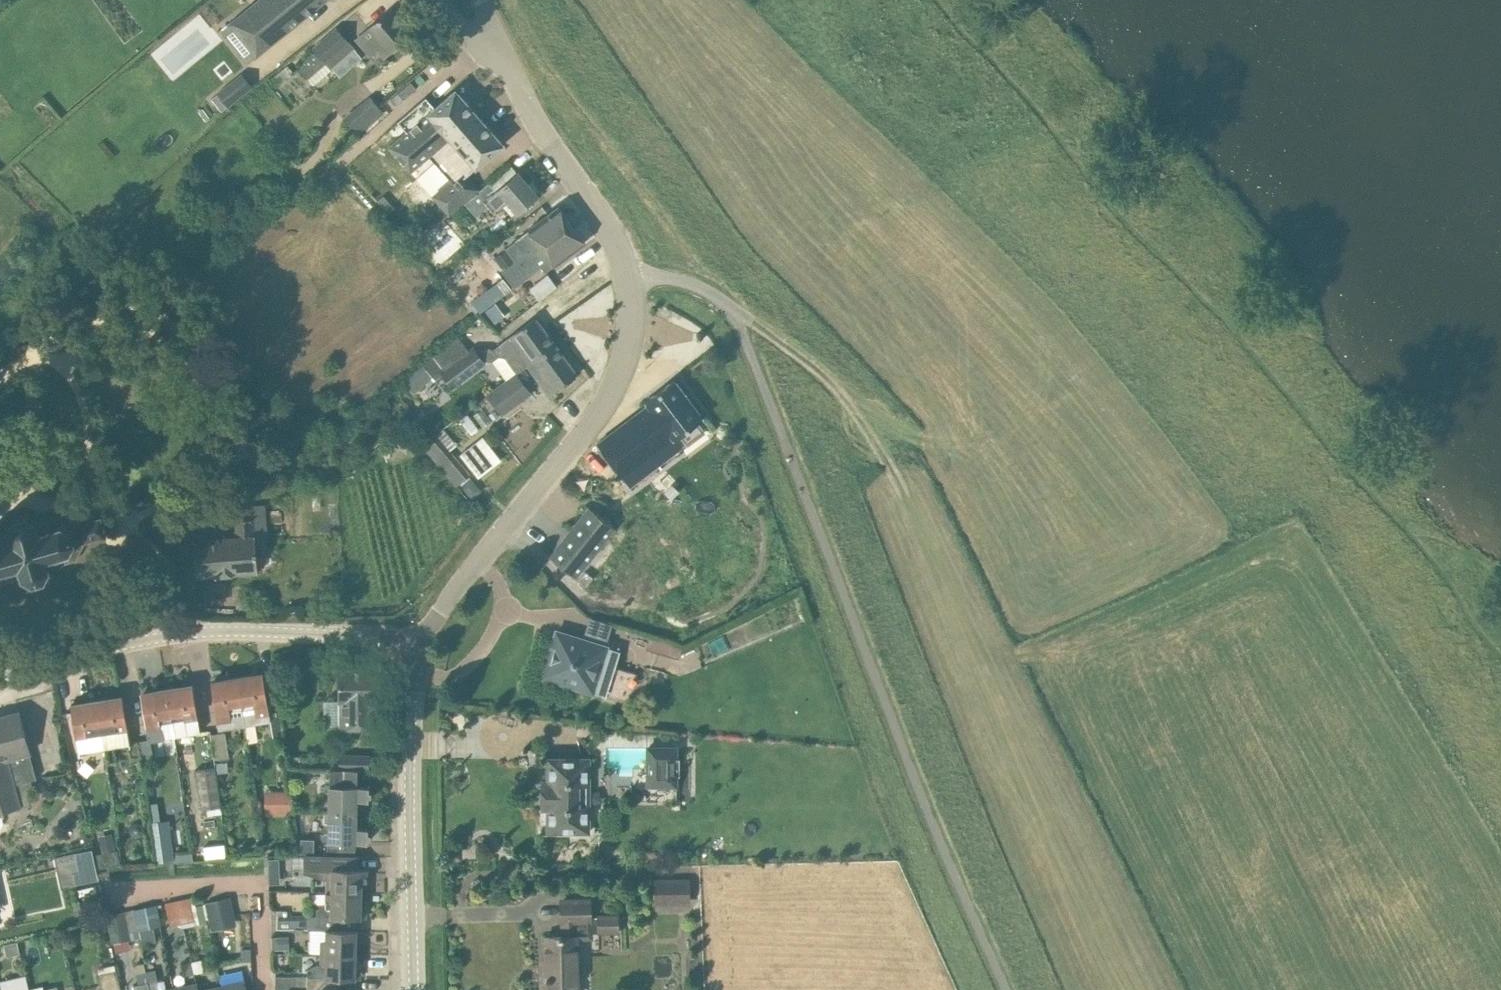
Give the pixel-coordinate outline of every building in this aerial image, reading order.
[(231,23),(257,55),(326,0),(259,0),(231,23)] [(385,57),(394,49),(409,36),(388,11),(364,33),(367,36),(360,43),(371,55),(378,49),(385,57)] [(326,38),(345,59),(352,53),(345,44),(348,41),(337,28),(326,38)] [(333,69),(345,59),(326,38),(315,48),(318,52),(312,57),(311,57),(299,67),(307,78),(327,62),(333,69)] [(269,80),(276,87),(294,73),(288,65),(269,80)] [(407,131),(390,146),(391,147),(412,171),(429,155),(452,181),(434,196),(450,215),(464,202),(479,189),(467,176),(504,144),(456,89),(436,107),(426,97),(399,121),(404,127),(407,131)] [(228,105),(218,93),(212,98),(222,111),(228,105)] [(354,107),(343,116),(357,132),(368,123),(354,107)] [(518,213),(523,208),(538,195),(518,171),(497,190),(489,181),(465,203),(477,217),(489,207),(493,211),(507,200),(518,213)] [(389,219),(399,211),(390,201),(381,209),(389,219)] [(559,206),(514,240),(515,242),(506,248),(507,249),(516,261),(504,269),(502,270),(515,287),(529,277),(542,267),(545,271),(555,264),(585,242),(559,206)] [(504,269),(516,261),(507,249),(496,258),(504,269)] [(463,297),(494,275),(479,255),(449,276),(463,297)] [(505,316),(495,303),(486,310),(495,323),(505,316)] [(491,350),(474,348),(483,361),(493,361),(500,356),(505,357),(517,373),(555,345),(535,318),(491,350)] [(550,395),(552,393),(577,375),(555,345),(528,365),(530,368),(550,395)] [(483,361),(474,348),(442,372),(452,386),(485,362),(483,361)] [(517,373),(487,394),(501,414),(531,392),(517,373)] [(704,418),(675,379),(646,401),(648,405),(598,443),(630,486),(682,447),(675,439),(704,418)] [(468,413),(461,419),(473,434),(480,429),(468,413)] [(438,434),(423,446),(457,486),(460,483),(470,475),(472,474),(452,450),(451,449),(438,434)] [(484,436),(460,454),(461,455),(478,478),(494,466),(497,463),(487,450),(486,449),(491,446),(484,436)] [(258,571),(255,534),(267,533),(265,504),(252,505),(253,508),(235,510),(237,536),(194,539),(197,576),(258,571)] [(615,527),(605,519),(590,507),(550,556),(576,576),(588,561),(615,527)] [(101,517),(97,518),(96,513),(78,518),(80,523),(79,522),(79,523),(64,515),(64,514),(63,513),(60,514),(61,514),(47,518),(39,521),(37,517),(28,512),(24,511),(14,514),(11,516),(8,525),(7,530),(0,532),(0,584),(21,578),(22,579),(31,584),(34,584),(45,582),(47,579),(52,570),(53,566),(74,560),(76,560),(85,542),(107,536),(101,517)] [(585,571),(579,579),(587,585),(594,577),(585,571)] [(543,676),(543,677),(562,683),(576,687),(595,693),(607,697),(629,704),(638,675),(615,669),(603,665),(608,646),(606,645),(583,639),(576,636),(557,631),(553,645),(556,646),(554,652),(552,652),(545,676),(543,676)] [(647,647),(678,654),(680,642),(650,635),(647,647)] [(341,727),(357,727),(377,727),(377,700),(379,701),(379,668),(339,668),(339,688),(339,701),(341,701),(341,727)] [(263,673),(238,677),(244,720),(245,725),(270,720),(273,737),(284,735),(279,707),(269,709),(263,673)] [(238,677),(212,681),(219,725),(219,729),(245,725),(244,720),(238,677)] [(193,684),(167,688),(175,736),(201,732),(193,684)] [(167,688),(142,692),(150,740),(175,736),(167,688)] [(128,727),(126,715),(123,696),(97,700),(102,732),(105,746),(105,748),(127,745),(129,761),(142,758),(143,762),(144,762),(140,740),(130,742),(128,727)] [(105,746),(102,732),(97,700),(71,704),(75,724),(76,736),(79,750),(105,746)] [(25,732),(20,712),(20,710),(0,716),(0,812),(22,806),(16,784),(37,778),(30,752),(30,751),(25,732)] [(227,756),(225,732),(210,733),(212,757),(227,756)] [(679,745),(646,745),(646,787),(678,787),(679,745)] [(338,768),(338,769),(358,769),(369,769),(370,755),(339,755),(338,768)] [(589,832),(589,784),(589,758),(548,758),(548,781),(542,781),(542,808),(548,808),(548,832),(589,832)] [(216,766),(196,769),(198,783),(202,809),(222,806),(216,766)] [(330,784),(329,812),(357,812),(357,799),(369,799),(370,785),(358,785),(358,769),(338,769),(338,768),(330,768),(330,784)] [(294,814),(291,789),(264,788),(264,813),(294,814)] [(357,827),(357,812),(329,812),(328,840),(368,841),(369,827),(357,827)] [(170,818),(153,819),(154,860),(171,859),(170,818)] [(92,849),(55,857),(57,866),(78,861),(80,871),(74,872),(76,883),(99,878),(92,849)] [(360,856),(333,855),(304,855),(303,867),(333,868),(332,880),(327,880),(327,892),(362,893),(362,880),(367,880),(368,869),(359,868),(360,856)] [(690,878),(654,878),(655,905),(691,904),(690,878)] [(310,915),(309,929),(311,929),(327,929),(341,930),(341,929),(357,930),(357,929),(356,929),(356,917),(366,917),(366,906),(362,905),(362,893),(327,892),(327,902),(317,909),(316,915),(310,915)] [(169,926),(195,921),(190,895),(164,901),(169,926)] [(230,896),(205,902),(209,919),(234,914),(230,896)] [(577,937),(591,936),(590,900),(562,901),(562,923),(563,923),(564,936),(547,936),(548,975),(542,976),(543,989),(578,989),(577,937)] [(310,915),(300,915),(278,914),(277,929),(300,929),(309,929),(310,915)] [(618,914),(597,914),(598,932),(618,932),(618,914)] [(153,926),(140,929),(143,943),(156,940),(153,926)] [(311,929),(310,953),(321,953),(356,954),(357,930),(341,929),(341,930),(327,929),(311,929)] [(251,948),(241,948),(241,961),(250,961),(251,948)] [(308,969),(308,976),(326,977),(326,978),(339,978),(356,978),(356,954),(321,953),(321,964),(318,964),(308,969)] [(192,961),(194,973),(204,971),(202,959),(192,961)] [(186,975),(194,973),(192,961),(184,963),(186,975)] [(117,970),(116,963),(98,968),(103,989),(122,989),(117,970)] [(156,968),(146,971),(148,983),(157,981),(159,981),(156,968)] [(146,971),(136,972),(139,985),(148,983),(146,971)] [(1,980),(3,989),(30,989),(26,974),(1,980)] [(308,976),(298,976),(277,976),(276,989),(308,989),(308,976)] [(326,977),(308,976),(308,989),(310,989),(344,989),(339,989),(339,978),(326,978),(326,977)] [(222,985),(223,989),(248,989),(246,980),(222,985)]
